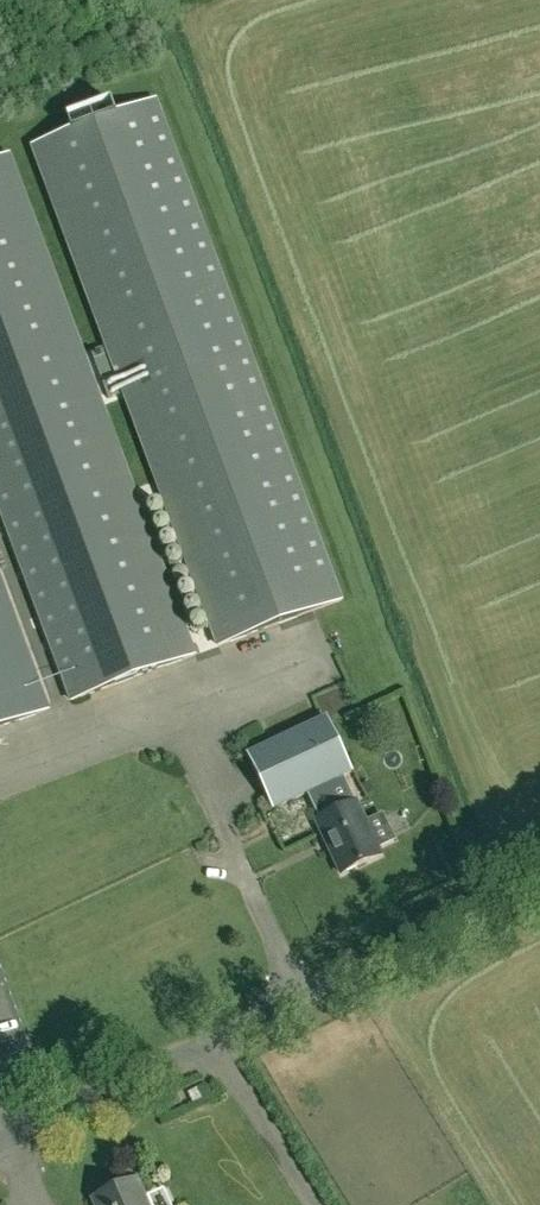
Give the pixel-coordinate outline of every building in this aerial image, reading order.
[(67,100),(111,88),(108,75),(64,87),(67,100)] [(159,105),(34,152),(220,653),(345,606),(159,105)] [(0,165),(0,515),(72,708),(196,662),(10,161),(0,165)] [(0,579),(0,728),(49,709),(0,579)] [(246,749),(272,805),(350,769),(324,713),(246,749)] [(383,814),(366,822),(357,802),(356,802),(346,781),(313,796),(323,818),(317,820),(342,874),(382,856),(378,847),(396,839),(383,814)] [(369,781),(362,784),(367,795),(374,792),(369,781)] [(138,1179),(95,1198),(98,1204),(150,1204),(138,1179)] [(179,1202),(171,1185),(154,1194),(160,1204),(173,1204),(179,1202)]
